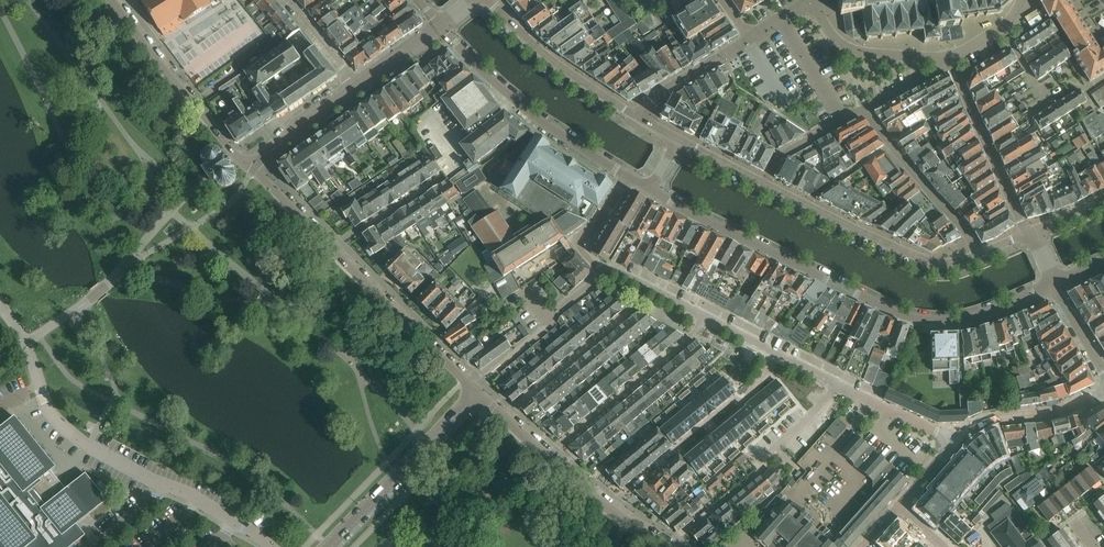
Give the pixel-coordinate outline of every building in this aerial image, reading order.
[(141,1),(140,2),(149,16),(175,0),(143,0),(141,1)] [(149,16),(162,36),(169,32),(170,33),(177,29),(176,27),(184,22),(211,5),(212,6),(222,0),(175,0),(149,16)] [(256,4),(249,11),(253,15),(259,9),(263,13),(264,14),(277,2),(275,0),(263,0),(257,5),(256,4)] [(305,9),(320,0),(297,0),(305,9)] [(336,0),(320,0),(305,9),(312,17),(325,9),(331,5),(337,2),(337,1),(336,0)] [(364,19),(372,28),(376,25),(372,20),(375,18),(386,9),(390,13),(390,12),(391,14),(407,3),(405,0),(390,0),(371,14),(364,19)] [(378,4),(373,7),(370,12),(371,14),(390,0),(376,0),(378,4)] [(511,7),(523,20),(536,10),(528,0),(520,0),(511,7)] [(523,20),(532,31),(553,16),(557,12),(558,11),(555,8),(549,12),(546,8),(552,4),(549,0),(548,0),(547,1),(543,4),(542,5),(536,10),(523,20)] [(536,10),(542,5),(538,0),(528,0),(536,10)] [(617,0),(605,0),(621,23),(606,33),(607,34),(605,36),(603,37),(603,38),(608,35),(612,41),(614,40),(623,34),(636,26),(636,25),(632,20),(631,21),(617,0)] [(675,0),(670,4),(675,12),(680,9),(675,0)] [(683,13),(672,19),(685,40),(686,42),(689,40),(724,17),(711,0),(704,0),(683,13)] [(737,8),(741,14),(755,6),(751,0),(750,0),(737,8)] [(839,8),(840,15),(843,15),(862,13),(860,0),(838,0),(839,8)] [(862,13),(843,15),(846,33),(853,38),(864,37),(865,39),(866,39),(866,41),(868,41),(868,39),(880,37),(880,39),(882,39),(882,37),(894,35),(895,37),(897,37),(896,35),(909,33),(909,35),(911,35),(911,33),(923,31),(924,41),(923,43),(924,44),(925,42),(940,40),(941,42),(942,40),(941,39),(939,29),(958,26),(960,28),(961,26),(959,24),(958,20),(959,19),(959,18),(966,17),(967,18),(969,18),(968,16),(976,15),(976,17),(978,17),(978,15),(986,14),(986,16),(999,14),(1001,12),(1002,11),(1001,10),(1009,3),(1011,3),(1011,2),(1012,1),(1012,0),(860,0),(862,13)] [(1041,3),(1049,18),(1053,16),(1075,49),(1070,51),(1089,82),(1103,72),(1103,48),(1100,51),(1068,0),(1039,0),(1041,3)] [(264,14),(263,13),(256,19),(259,23),(266,16),(269,20),(282,9),(277,2),(264,14)] [(325,9),(312,17),(318,24),(329,16),(325,12),(337,4),(336,3),(337,2),(331,5),(325,9)] [(356,7),(341,17),(339,18),(353,34),(361,29),(365,37),(362,39),(364,42),(368,39),(369,40),(377,34),(378,35),(393,24),(403,37),(422,24),(414,12),(407,3),(391,14),(376,25),(372,28),(364,19),(356,7)] [(564,20),(560,24),(540,40),(562,58),(591,38),(595,43),(603,37),(605,36),(587,12),(581,3),(570,11),(573,15),(564,21),(564,20)] [(282,9),(269,20),(273,24),(265,30),(267,33),(275,27),(288,16),(282,9)] [(329,16),(318,24),(323,30),(339,18),(341,17),(336,11),(329,16)] [(557,12),(553,16),(532,31),(540,40),(560,24),(564,20),(557,12)] [(658,18),(654,13),(654,12),(642,20),(650,32),(657,27),(653,21),(658,18)] [(275,27),(267,33),(271,36),(276,31),(277,30),(280,33),(281,34),(294,23),(288,16),(275,27)] [(725,18),(724,17),(689,40),(690,43),(693,41),(698,43),(707,37),(708,39),(711,37),(713,39),(731,27),(725,18)] [(339,18),(323,30),(339,50),(355,39),(356,38),(353,34),(339,18)] [(661,23),(658,18),(653,21),(657,27),(661,23)] [(642,20),(636,25),(636,26),(643,36),(650,32),(642,20)] [(1057,32),(1056,30),(1050,21),(1038,29),(1045,39),(1057,32)] [(281,34),(280,33),(273,39),(276,43),(283,37),(286,40),(300,30),(300,29),(294,23),(281,34)] [(393,24),(378,35),(387,48),(403,37),(393,24)] [(693,41),(690,43),(694,51),(706,43),(712,52),(737,36),(731,27),(713,39),(711,37),(708,39),(707,37),(698,43),(693,41)] [(1038,29),(1026,36),(1033,47),(1045,39),(1038,29)] [(658,36),(655,31),(643,37),(647,42),(658,36)] [(669,31),(665,33),(669,39),(667,40),(674,50),(669,53),(681,70),(691,64),(678,46),(672,37),(673,36),(669,31)] [(387,48),(378,35),(377,34),(369,40),(379,54),(387,48)] [(627,40),(623,34),(614,40),(619,46),(627,40)] [(608,44),(612,41),(608,35),(603,38),(608,44)] [(1033,47),(1026,36),(1015,43),(1022,54),(1033,47)] [(595,43),(591,38),(562,58),(575,66),(595,53),(594,52),(593,53),(589,48),(595,43)] [(1071,57),(1064,48),(1062,45),(1057,38),(1050,43),(1054,50),(1053,51),(1061,64),(1071,57)] [(355,39),(339,50),(345,56),(353,50),(359,45),(364,42),(362,39),(358,42),(355,39)] [(368,39),(364,42),(359,45),(371,60),(379,54),(369,40),(368,39)] [(686,42),(685,40),(684,42),(678,46),(691,64),(709,54),(711,52),(712,52),(706,43),(694,51),(690,43),(689,40),(686,42)] [(256,89),(266,81),(301,58),(290,45),(290,44),(288,42),(244,72),(250,81),(253,84),(256,89)] [(1050,48),(1048,44),(1039,50),(1041,54),(1050,48)] [(371,60),(359,45),(353,50),(364,65),(371,60)] [(337,76),(314,47),(303,55),(316,71),(317,71),(326,84),(337,76)] [(661,50),(656,55),(671,76),(681,70),(669,53),(665,47),(661,50)] [(595,53),(575,66),(585,73),(605,59),(609,56),(608,54),(611,52),(609,48),(598,57),(595,53)] [(1008,67),(1017,61),(1009,48),(1000,54),(1008,67)] [(353,50),(345,56),(356,71),(364,65),(353,50)] [(449,50),(438,58),(451,75),(462,65),(449,50)] [(671,76),(656,55),(655,55),(651,50),(648,52),(639,58),(650,70),(661,82),(671,76)] [(1061,64),(1053,51),(1041,59),(1050,72),(1061,64)] [(1033,53),(1025,59),(1027,63),(1036,57),(1033,53)] [(995,57),(991,60),(999,73),(1003,70),(1008,67),(1000,54),(995,57)] [(618,56),(616,57),(620,61),(595,80),(605,86),(634,62),(631,58),(625,63),(618,56)] [(608,63),(605,59),(585,73),(595,80),(620,61),(616,57),(608,63)] [(451,75),(438,58),(434,61),(433,61),(430,63),(430,64),(429,65),(436,76),(435,77),(434,78),(436,81),(444,76),(446,79),(451,75)] [(1050,72),(1041,59),(1030,67),(1038,80),(1050,72)] [(991,60),(979,67),(987,80),(999,73),(991,60)] [(637,67),(634,62),(605,86),(615,93),(636,74),(638,73),(640,71),(637,67)] [(429,65),(421,71),(429,82),(432,79),(434,78),(435,77),(436,76),(429,65)] [(462,65),(451,75),(446,79),(439,85),(442,90),(434,98),(437,103),(440,100),(441,99),(471,75),(462,65)] [(728,72),(724,65),(719,68),(723,75),(728,72)] [(429,82),(421,71),(417,66),(404,75),(420,97),(421,96),(419,93),(431,85),(429,82)] [(987,80),(979,67),(975,69),(967,84),(968,88),(987,80)] [(723,75),(719,68),(707,74),(718,93),(721,97),(725,94),(722,88),(727,85),(730,89),(732,86),(729,84),(728,83),(723,75)] [(1024,73),(1022,69),(1013,74),(1016,78),(1024,73)] [(640,71),(638,73),(641,77),(633,83),(641,95),(661,82),(650,70),(645,73),(643,70),(640,71)] [(317,71),(316,71),(299,83),(300,84),(300,83),(309,96),(311,94),(326,84),(317,71)] [(641,77),(638,73),(636,74),(615,93),(627,101),(630,101),(641,95),(633,83),(641,77)] [(237,84),(246,78),(243,74),(241,74),(219,88),(219,90),(220,92),(236,82),(237,84)] [(707,74),(696,81),(707,100),(711,107),(716,104),(712,97),(718,93),(721,97),(718,93),(707,74)] [(919,103),(952,84),(947,74),(903,97),(910,108),(919,103)] [(1016,78),(1013,74),(1004,79),(1007,83),(1016,78)] [(420,97),(404,75),(392,84),(411,109),(419,102),(417,99),(420,97)] [(441,99),(440,100),(465,133),(466,132),(470,137),(502,113),(497,107),(497,106),(482,87),(483,85),(471,75),(441,99)] [(437,87),(432,79),(429,82),(431,85),(434,89),(437,87)] [(987,80),(968,88),(969,91),(973,100),(989,93),(984,87),(989,84),(987,80)] [(253,84),(250,81),(246,84),(261,106),(254,110),(265,125),(273,120),(276,118),(256,89),(253,84)] [(266,81),(256,89),(276,118),(279,116),(279,115),(288,110),(278,98),(276,95),(270,99),(262,86),(267,83),(266,81)] [(707,100),(696,81),(684,88),(688,96),(697,110),(704,113),(706,108),(699,104),(707,100)] [(411,109),(392,84),(384,90),(400,115),(401,116),(403,115),(411,109)] [(952,84),(919,103),(923,109),(955,91),(952,84)] [(1090,93),(1090,94),(1100,109),(1103,106),(1103,84),(1090,93)] [(303,100),(305,98),(297,86),(297,85),(278,98),(288,110),(303,100)] [(1011,85),(1009,86),(1006,88),(1011,96),(1015,93),(1011,85)] [(665,110),(664,109),(660,118),(669,123),(669,122),(683,130),(685,131),(685,132),(692,135),(694,136),(702,120),(683,110),(685,107),(679,104),(680,102),(686,105),(690,112),(694,114),(696,110),(704,114),(704,113),(697,110),(688,96),(684,88),(673,95),(665,110)] [(265,125),(254,110),(253,107),(246,111),(231,89),(226,92),(240,113),(253,133),(257,131),(257,130),(265,125)] [(1079,89),(1067,97),(1075,109),(1087,101),(1079,89)] [(384,90),(372,98),(389,123),(396,118),(399,121),(405,117),(403,115),(401,116),(400,115),(384,90)] [(994,90),(989,93),(973,100),(978,111),(1001,99),(994,90)] [(905,131),(894,138),(895,140),(924,123),(925,122),(931,119),(932,118),(959,101),(955,91),(923,109),(911,116),(906,119),(900,122),(905,131)] [(903,97),(897,100),(904,111),(910,108),(903,97)] [(1067,97),(1055,104),(1063,116),(1075,109),(1067,97)] [(372,98),(360,106),(378,132),(389,124),(389,123),(372,98)] [(705,129),(699,139),(712,145),(713,145),(717,147),(732,118),(738,107),(720,98),(714,110),(711,117),(709,121),(705,129)] [(1001,99),(978,111),(981,118),(983,121),(1007,110),(1004,104),(1001,99)] [(904,111),(897,100),(888,105),(895,116),(902,112),(904,111)] [(959,101),(932,118),(931,119),(936,127),(962,110),(959,101)] [(1023,104),(1020,105),(1018,106),(1023,114),(1027,111),(1023,104)] [(1055,104),(1044,111),(1051,124),(1063,116),(1055,104)] [(895,116),(888,105),(881,109),(881,108),(874,112),(882,123),(895,116)] [(378,132),(360,106),(348,115),(363,136),(368,142),(379,134),(378,132)] [(962,110),(936,127),(932,129),(936,136),(966,118),(962,110)] [(1007,110),(983,121),(988,132),(1011,121),(1009,118),(1011,117),(1007,110)] [(753,111),(745,125),(749,127),(757,113),(753,111)] [(1051,124),(1044,111),(1032,119),(1040,131),(1051,124)] [(230,119),(223,124),(235,142),(239,142),(245,138),(246,138),(253,133),(240,113),(236,115),(234,112),(228,116),(230,119)] [(466,168),(449,182),(452,185),(478,168),(476,164),(509,139),(515,143),(528,132),(529,132),(504,112),(502,113),(470,137),(459,146),(472,163),(470,164),(468,161),(463,165),(466,168)] [(902,112),(895,116),(882,123),(887,130),(900,122),(906,119),(902,112)] [(1097,116),(1095,112),(1081,120),(1093,140),(1103,133),(1103,128),(1099,120),(1097,116)] [(363,136),(348,115),(348,114),(330,127),(345,148),(349,154),(351,157),(357,153),(356,151),(368,142),(363,136)] [(846,126),(833,133),(839,144),(854,136),(855,138),(846,143),(847,145),(842,149),(843,151),(846,155),(848,153),(849,153),(851,152),(863,144),(876,135),(870,128),(858,136),(857,134),(869,127),(865,122),(861,117),(846,126)] [(743,124),(732,118),(717,147),(734,156),(746,132),(747,130),(742,127),(743,124)] [(966,118),(936,136),(937,137),(936,137),(942,145),(969,126),(966,118)] [(772,123),(767,119),(764,126),(770,128),(770,127),(772,123)] [(806,133),(787,121),(780,125),(789,142),(806,133)] [(1011,121),(988,132),(993,144),(1010,133),(1016,130),(1011,121)] [(1066,131),(1075,125),(1073,121),(1064,127),(1066,131)] [(905,131),(900,122),(887,130),(894,138),(905,131)] [(924,123),(895,140),(902,148),(922,135),(923,137),(930,132),(924,123)] [(770,127),(770,128),(769,130),(772,135),(774,138),(779,148),(789,142),(780,125),(780,124),(774,127),(771,129),(770,127)] [(942,145),(933,151),(932,152),(934,156),(939,153),(944,161),(945,161),(950,157),(957,153),(976,140),(969,126),(942,145)] [(315,137),(313,139),(331,166),(332,166),(344,157),(346,156),(343,152),(341,154),(340,152),(345,148),(330,127),(331,127),(321,134),(321,133),(320,134),(318,134),(316,136),(315,137)] [(1014,140),(1010,133),(993,144),(999,155),(1029,136),(1037,131),(1034,127),(1014,140)] [(746,132),(734,156),(751,165),(761,144),(763,141),(759,139),(760,137),(755,134),(754,136),(746,132)] [(1076,135),(1083,148),(1089,145),(1082,132),(1076,135)] [(833,133),(824,138),(836,161),(839,159),(840,159),(838,154),(843,151),(842,149),(841,148),(839,144),(833,133)] [(851,152),(849,153),(848,153),(849,154),(856,164),(884,145),(876,135),(863,144),(851,152)] [(927,142),(923,137),(922,135),(902,148),(907,155),(927,142)] [(477,190),(463,201),(471,213),(474,217),(468,224),(489,254),(502,277),(503,278),(511,272),(512,272),(514,276),(562,245),(570,256),(574,252),(564,238),(587,222),(596,208),(597,208),(603,200),(603,201),(613,186),(598,176),(596,179),(577,167),(577,166),(567,160),(567,161),(548,149),(550,145),(535,136),(529,145),(515,166),(506,160),(498,173),(497,172),(489,184),(521,204),(548,221),(542,223),(538,227),(530,230),(528,228),(514,236),(497,211),(495,213),(488,205),(491,202),(487,198),(484,200),(477,190)] [(1029,136),(999,155),(1004,167),(1037,147),(1029,136)] [(824,138),(814,144),(817,149),(819,153),(823,162),(830,158),(833,164),(836,161),(824,138)] [(331,166),(313,139),(312,140),(301,147),(325,181),(326,182),(331,179),(325,171),(331,167),(332,168),(333,167),(332,166),(331,166)] [(938,165),(942,170),(945,175),(946,176),(952,171),(952,172),(982,153),(976,140),(957,153),(962,160),(958,163),(959,164),(956,166),(950,157),(945,161),(944,161),(940,164),(939,164),(938,165)] [(927,142),(907,155),(915,164),(932,152),(933,151),(927,142)] [(443,155),(435,143),(430,147),(438,159),(443,155)] [(761,144),(751,165),(750,165),(763,172),(774,151),(761,144)] [(426,157),(419,162),(430,178),(441,170),(424,146),(420,149),(426,157)] [(218,149),(215,148),(213,147),(210,148),(207,149),(205,150),(203,153),(202,155),(202,157),(202,158),(202,160),(203,163),(205,165),(202,167),(206,172),(210,178),(213,184),(216,182),(218,185),(221,187),(223,188),(225,188),(227,188),(228,188),(230,187),(232,185),(233,184),(234,182),(235,179),(235,176),(235,175),(234,173),(234,172),(233,170),(232,170),(234,169),(223,152),(221,154),(220,151),(218,149)] [(301,147),(289,155),(306,180),(312,176),(320,187),(326,182),(325,181),(301,147)] [(1039,149),(1037,147),(1004,167),(1009,179),(1043,160),(1045,158),(1039,149)] [(806,161),(819,153),(817,149),(803,156),(806,161)] [(885,152),(874,159),(878,165),(889,157),(885,152)] [(915,164),(914,165),(922,174),(927,172),(931,169),(934,167),(938,165),(939,164),(934,157),(934,156),(932,152),(915,164)] [(1066,157),(1070,165),(1078,160),(1073,152),(1066,157)] [(416,163),(416,164),(409,168),(419,185),(421,184),(430,178),(419,162),(414,153),(410,156),(414,162),(415,161),(416,163)] [(946,176),(945,175),(941,179),(941,180),(948,176),(950,180),(955,177),(953,173),(958,171),(962,178),(986,162),(982,153),(952,172),(952,171),(946,176)] [(1099,159),(1095,153),(1088,157),(1091,161),(1103,184),(1103,160),(1103,157),(1099,159)] [(346,156),(344,157),(350,166),(355,162),(351,157),(349,154),(346,156)] [(306,180),(289,155),(278,163),(278,165),(296,191),(308,182),(306,180)] [(399,162),(394,155),(387,160),(391,167),(399,162)] [(893,162),(889,157),(878,165),(882,170),(893,162)] [(1070,165),(1066,157),(1059,161),(1059,162),(1062,167),(1068,179),(1077,202),(1087,197),(1076,176),(1074,173),(1070,165)] [(797,163),(788,158),(783,161),(774,178),(780,181),(784,183),(792,187),(803,166),(797,163)] [(849,160),(846,163),(842,158),(840,159),(847,169),(852,165),(849,160)] [(836,161),(833,164),(827,167),(827,163),(824,163),(824,169),(823,170),(831,181),(846,170),(839,159),(836,161)] [(874,159),(864,166),(870,175),(875,186),(882,182),(887,177),(885,175),(882,170),(878,165),(874,159)] [(1048,169),(1043,160),(1009,179),(1013,188),(1048,169)] [(1085,171),(1097,191),(1103,188),(1103,184),(1091,161),(1088,163),(1091,168),(1085,171)] [(803,166),(792,187),(802,192),(809,195),(829,182),(826,178),(817,173),(819,169),(805,162),(803,166)] [(897,167),(893,162),(882,170),(885,175),(897,167)] [(986,162),(962,178),(974,195),(994,182),(986,162)] [(419,185),(409,168),(402,173),(397,165),(393,168),(398,176),(409,192),(419,185)] [(1048,169),(1013,188),(1017,197),(1048,180),(1057,175),(1055,171),(1057,170),(1055,165),(1048,169)] [(897,167),(885,175),(887,177),(890,181),(901,172),(897,167)] [(478,168),(452,185),(452,186),(455,184),(462,194),(463,194),(464,193),(465,194),(486,180),(478,168)] [(373,170),(367,174),(370,180),(376,176),(373,170)] [(904,170),(901,172),(890,181),(886,184),(892,191),(909,177),(904,170)] [(938,171),(934,174),(931,177),(927,179),(929,182),(938,175),(939,178),(941,179),(945,175),(942,170),(940,172),(938,171)] [(1097,191),(1085,171),(1076,176),(1087,197),(1097,191)] [(398,199),(388,183),(382,175),(378,178),(383,185),(377,189),(388,206),(389,204),(390,205),(398,199)] [(398,176),(388,183),(398,199),(409,192),(398,176)] [(909,177),(892,191),(903,204),(905,203),(909,199),(920,191),(909,177)] [(357,178),(348,184),(353,191),(362,185),(357,178)] [(933,184),(931,185),(938,194),(939,194),(947,188),(941,181),(941,180),(941,179),(939,178),(933,183),(933,184)] [(1077,202),(1068,179),(1064,181),(1066,188),(1063,190),(1069,205),(1077,202)] [(448,180),(437,187),(448,204),(451,209),(454,207),(453,204),(461,199),(454,189),(452,186),(452,185),(449,182),(448,180)] [(1048,180),(1017,197),(1021,205),(1034,198),(1043,193),(1045,192),(1052,188),(1048,180)] [(965,202),(955,211),(963,219),(973,212),(999,193),(994,182),(974,195),(975,196),(965,202)] [(839,184),(816,199),(818,200),(818,201),(819,201),(820,201),(830,206),(831,207),(839,211),(853,192),(853,190),(849,188),(839,184)] [(388,206),(377,189),(370,194),(365,186),(361,188),(367,197),(377,212),(388,206)] [(947,188),(939,194),(947,203),(957,193),(950,186),(947,188)] [(1069,205),(1063,190),(1057,192),(1055,186),(1052,188),(1053,190),(1061,208),(1069,205)] [(448,204),(437,187),(428,192),(428,193),(427,194),(438,211),(442,217),(445,215),(441,209),(448,204)] [(1052,188),(1045,192),(1047,197),(1053,212),(1061,208),(1053,190),(1052,188)] [(339,190),(335,193),(339,200),(344,196),(339,190)] [(853,192),(839,211),(847,215),(848,216),(856,220),(857,221),(857,220),(858,221),(859,221),(883,204),(882,203),(880,204),(853,190),(853,192)] [(632,191),(621,209),(633,216),(626,227),(630,230),(647,200),(632,191)] [(896,210),(891,213),(872,227),(902,239),(914,228),(924,218),(917,209),(929,201),(920,191),(909,199),(916,206),(911,210),(905,203),(903,204),(896,210)] [(1043,193),(1034,198),(1042,215),(1053,212),(1047,197),(1045,192),(1043,193)] [(339,200),(335,193),(330,197),(335,202),(339,200)] [(957,193),(947,203),(955,211),(965,202),(957,193)] [(1003,203),(999,193),(973,212),(978,219),(1003,203)] [(355,201),(350,194),(340,201),(343,205),(351,200),(353,203),(341,210),(347,218),(348,217),(351,221),(350,221),(350,223),(352,225),(353,226),(354,225),(355,227),(367,220),(366,219),(356,204),(355,201)] [(367,197),(359,202),(356,197),(354,198),(351,194),(350,194),(355,201),(356,204),(366,219),(367,220),(367,219),(377,212),(367,197)] [(438,211),(427,194),(416,201),(427,217),(435,229),(438,227),(435,221),(442,217),(438,211)] [(314,208),(323,202),(318,196),(308,203),(314,208)] [(1034,198),(1021,205),(1027,219),(1042,215),(1034,198)] [(630,230),(628,233),(641,241),(646,232),(660,208),(647,200),(630,230)] [(324,201),(323,202),(314,208),(320,215),(329,209),(328,207),(325,203),(324,201)] [(427,217),(416,201),(405,208),(416,224),(427,217)] [(942,215),(929,201),(917,209),(924,218),(930,226),(942,215)] [(883,204),(859,221),(872,227),(891,213),(884,203),(883,204)] [(1009,214),(1003,203),(978,219),(984,228),(990,225),(1009,214)] [(416,224),(405,208),(397,213),(395,215),(406,231),(413,226),(419,234),(422,232),(416,224)] [(637,249),(634,254),(630,261),(644,268),(673,215),(660,208),(646,232),(641,241),(650,246),(649,247),(645,254),(637,249)] [(633,216),(621,209),(614,221),(626,227),(633,216)] [(978,219),(973,212),(963,219),(969,225),(978,219)] [(1009,214),(990,225),(997,237),(998,237),(1010,228),(1014,226),(1009,214)] [(406,231),(395,215),(384,222),(395,238),(406,231)] [(461,215),(454,219),(455,222),(457,224),(464,219),(461,215)] [(686,222),(673,215),(644,268),(670,282),(674,274),(662,268),(665,263),(676,241),(686,222)] [(924,218),(914,228),(916,229),(921,224),(926,231),(927,230),(932,238),(934,239),(939,235),(951,226),(942,215),(930,226),(924,218)] [(611,219),(607,226),(623,235),(627,228),(630,230),(626,227),(614,221),(611,219)] [(984,228),(978,219),(969,225),(975,233),(984,228)] [(395,238),(384,222),(374,228),(392,254),(402,248),(395,238)] [(699,228),(686,222),(676,241),(689,248),(699,228)] [(990,225),(984,228),(975,233),(981,244),(993,239),(996,238),(997,237),(990,225)] [(623,235),(607,226),(603,232),(619,241),(623,235)] [(951,226),(939,235),(947,244),(960,238),(951,226)] [(374,228),(363,235),(370,245),(368,246),(374,254),(383,248),(387,253),(381,257),(383,260),(392,254),(374,228)] [(677,271),(672,282),(684,288),(712,234),(699,228),(689,248),(687,253),(693,256),(688,267),(692,269),(688,276),(677,271)] [(916,229),(914,228),(902,239),(913,244),(924,234),(916,229)] [(467,230),(462,233),(470,245),(474,242),(467,230)] [(619,241),(603,232),(599,239),(614,249),(619,241)] [(712,234),(684,288),(695,294),(697,292),(690,288),(697,275),(704,278),(725,240),(712,234)] [(932,238),(924,234),(913,244),(923,248),(934,239),(932,238)] [(934,239),(923,248),(932,252),(947,244),(939,235),(934,239)] [(614,249),(599,239),(595,246),(611,255),(612,253),(614,249)] [(704,278),(697,292),(695,294),(702,298),(708,286),(707,286),(711,278),(716,270),(722,273),(723,272),(739,247),(725,240),(704,278)] [(611,255),(595,246),(591,253),(606,263),(611,255)] [(723,272),(722,273),(723,273),(723,272),(743,285),(748,276),(744,274),(745,272),(743,270),(744,269),(753,254),(739,247),(723,272)] [(400,252),(392,260),(384,268),(391,275),(392,275),(404,287),(404,288),(411,294),(417,300),(436,282),(432,279),(434,277),(430,274),(425,280),(421,276),(420,277),(415,272),(422,266),(421,265),(425,261),(415,251),(411,255),(405,249),(401,253),(400,252)] [(630,261),(634,254),(627,251),(620,265),(626,268),(630,261)] [(570,256),(567,260),(562,264),(570,274),(566,278),(562,274),(553,283),(560,290),(568,281),(575,288),(589,275),(589,269),(574,252),(570,256)] [(443,263),(445,266),(454,259),(449,253),(442,257),(445,261),(443,263)] [(765,260),(753,254),(744,269),(755,275),(765,260)] [(776,265),(765,260),(755,275),(763,280),(776,265)] [(434,267),(440,272),(443,269),(439,263),(434,267)] [(672,266),(665,263),(662,268),(674,274),(670,282),(672,282),(677,271),(672,268),(672,266)] [(746,306),(739,316),(752,323),(759,312),(753,308),(761,295),(767,298),(771,292),(786,270),(776,265),(763,280),(752,297),(746,306)] [(771,292),(767,298),(777,303),(778,301),(787,287),(792,289),(798,276),(786,270),(771,292)] [(503,278),(502,277),(493,283),(503,300),(520,289),(514,276),(512,272),(511,272),(503,278)] [(1103,275),(1090,281),(1096,290),(1100,296),(1103,302),(1103,276),(1103,275)] [(778,301),(777,303),(778,301),(785,305),(789,297),(791,298),(788,303),(795,306),(798,302),(814,284),(798,276),(792,289),(787,287),(778,301)] [(436,281),(436,282),(417,300),(427,310),(446,291),(436,281)] [(1090,281),(1082,286),(1083,288),(1084,290),(1088,287),(1091,293),(1096,290),(1090,281)] [(798,302),(795,306),(796,306),(796,307),(802,312),(796,320),(799,322),(826,290),(814,284),(798,302)] [(603,290),(600,286),(593,291),(597,296),(603,290)] [(1083,288),(1082,286),(1079,287),(1074,290),(1067,293),(1077,309),(1100,296),(1096,290),(1091,293),(1088,287),(1084,290),(1083,288)] [(713,290),(707,300),(726,310),(729,305),(730,305),(733,300),(713,290)] [(826,290),(799,322),(798,323),(803,326),(806,322),(808,323),(811,319),(812,320),(815,316),(820,318),(836,294),(826,290)] [(456,300),(446,291),(427,310),(436,320),(456,300)] [(597,296),(593,291),(590,294),(595,300),(596,300),(600,305),(595,308),(607,323),(615,316),(604,302),(599,297),(597,296)] [(729,305),(726,310),(739,316),(746,306),(752,297),(745,293),(742,298),(737,294),(733,300),(730,305),(729,305)] [(836,294),(820,318),(812,330),(818,333),(828,318),(833,320),(845,299),(836,294)] [(1077,309),(1082,317),(1103,305),(1103,302),(1100,296),(1077,309)] [(615,316),(627,306),(609,297),(604,302),(615,316)] [(833,320),(827,330),(826,330),(824,335),(828,338),(838,323),(843,326),(855,304),(845,299),(833,320)] [(456,300),(436,320),(446,330),(466,310),(456,300)] [(595,308),(589,301),(585,305),(591,311),(586,315),(599,330),(607,323),(595,308)] [(1047,301),(1026,311),(1031,325),(1054,312),(1047,301)] [(577,304),(575,306),(570,309),(576,316),(579,314),(580,312),(582,311),(577,304)] [(855,304),(843,326),(835,341),(840,344),(849,327),(853,330),(864,308),(855,304)] [(1082,317),(1087,325),(1103,315),(1103,305),(1082,317)] [(853,330),(842,353),(835,366),(845,372),(845,371),(873,312),(864,308),(853,330)] [(570,309),(568,310),(578,322),(590,337),(599,330),(586,315),(582,311),(580,312),(579,314),(576,316),(570,309)] [(568,310),(564,313),(574,326),(570,329),(582,344),(590,337),(578,322),(568,310)] [(1026,311),(1016,316),(1022,338),(1021,338),(1022,343),(1025,342),(1031,340),(1028,332),(1033,330),(1031,325),(1026,311)] [(462,324),(441,336),(450,346),(468,334),(465,327),(483,316),(481,312),(478,314),(474,317),(472,314),(461,321),(462,324)] [(638,312),(632,317),(644,332),(652,326),(655,330),(659,327),(662,324),(656,321),(638,312)] [(768,317),(759,312),(752,323),(761,328),(768,317)] [(874,312),(873,312),(845,371),(845,372),(860,379),(860,378),(868,357),(868,358),(878,335),(885,317),(874,312)] [(1054,312),(1031,325),(1033,330),(1035,335),(1058,319),(1054,312)] [(1087,325),(1093,334),(1096,339),(1103,334),(1103,315),(1087,325)] [(1016,316),(1005,320),(1011,343),(1012,343),(1013,346),(1022,343),(1021,338),(1022,338),(1016,316)] [(566,325),(560,317),(558,322),(562,327),(560,328),(562,330),(563,329),(566,332),(562,336),(574,351),(582,344),(570,329),(566,325)] [(632,317),(624,324),(636,339),(640,343),(643,341),(639,336),(642,333),(644,332),(632,317)] [(776,323),(768,317),(761,328),(772,334),(777,328),(773,327),(776,323)] [(897,322),(885,317),(878,335),(890,340),(897,322)] [(1058,319),(1035,335),(1039,345),(1063,328),(1058,319)] [(1011,343),(1005,320),(992,325),(999,352),(998,347),(1005,345),(1007,352),(1014,349),(1013,346),(1012,343),(1011,343)] [(777,328),(772,334),(785,341),(793,331),(781,322),(777,328)] [(890,340),(886,350),(899,355),(905,337),(909,327),(897,322),(890,340)] [(636,339),(624,324),(615,331),(627,345),(631,350),(634,348),(636,346),(632,342),(636,339)] [(662,324),(659,327),(662,331),(673,344),(683,335),(678,332),(667,327),(663,325),(662,324)] [(999,352),(992,325),(975,330),(982,362),(992,360),(991,357),(996,356),(995,354),(999,352)] [(659,327),(655,330),(656,330),(655,331),(658,335),(654,338),(651,334),(650,334),(654,338),(664,351),(673,344),(662,331),(659,327)] [(562,336),(555,328),(551,331),(558,339),(553,343),(565,358),(574,351),(562,336)] [(1063,328),(1039,345),(1037,347),(1034,348),(1042,363),(1038,366),(1039,369),(1040,369),(1041,368),(1049,362),(1053,367),(1076,350),(1063,328)] [(475,329),(468,334),(450,346),(460,354),(476,342),(473,336),(478,333),(475,329)] [(793,331),(785,341),(800,348),(807,338),(794,329),(793,331)] [(982,362),(975,330),(974,330),(974,331),(961,333),(963,344),(963,347),(962,347),(965,374),(967,374),(966,360),(970,359),(971,365),(982,362)] [(615,331),(607,337),(623,357),(626,355),(629,352),(626,347),(627,345),(615,331)] [(957,333),(931,334),(931,345),(932,372),(949,372),(950,385),(958,384),(957,362),(958,362),(958,344),(957,333)] [(650,341),(646,345),(656,358),(664,351),(654,338),(650,334),(646,338),(650,341)] [(1096,339),(1103,350),(1103,351),(1103,334),(1096,339)] [(546,335),(543,338),(550,346),(545,350),(557,365),(565,358),(553,343),(546,335)] [(503,337),(494,343),(472,359),(480,370),(511,347),(505,338),(503,337)] [(607,337),(599,344),(615,364),(617,362),(620,360),(616,356),(618,354),(619,355),(618,356),(620,359),(623,357),(607,337)] [(478,341),(476,342),(460,354),(468,362),(472,359),(494,343),(491,341),(483,347),(478,341)] [(696,341),(688,348),(704,369),(707,366),(710,364),(721,352),(712,347),(705,353),(696,341)] [(545,350),(538,342),(533,346),(536,349),(537,349),(541,353),(537,357),(549,371),(557,365),(545,350)] [(615,364),(599,344),(590,351),(603,366),(606,371),(609,369),(615,364)] [(638,344),(636,346),(634,348),(648,365),(656,358),(646,345),(642,348),(638,344)] [(813,355),(820,358),(826,348),(819,344),(813,355)] [(879,350),(874,348),(871,356),(881,360),(884,352),(885,353),(886,348),(880,346),(879,350)] [(634,348),(631,350),(629,352),(626,355),(639,371),(648,365),(634,348)] [(704,369),(688,348),(679,355),(697,376),(699,375),(695,370),(697,368),(701,372),(704,369)] [(530,349),(525,353),(528,357),(529,356),(533,361),(528,364),(541,378),(549,371),(537,357),(530,349)] [(835,366),(842,353),(835,350),(828,363),(835,366)] [(1039,369),(1038,369),(1041,377),(1047,374),(1051,379),(1051,380),(1059,378),(1081,361),(1076,350),(1053,367),(1049,362),(1041,368),(1040,369),(1039,369)] [(603,366),(590,351),(582,358),(595,374),(598,378),(601,376),(603,374),(599,370),(603,366)] [(620,360),(617,362),(631,378),(639,371),(626,355),(623,357),(620,359),(621,360),(623,358),(626,361),(621,365),(619,362),(620,360)] [(697,376),(679,355),(671,362),(684,378),(688,375),(693,380),(697,376)] [(522,356),(517,360),(520,363),(520,362),(524,367),(520,371),(532,386),(541,378),(528,364),(522,356)] [(595,374),(582,358),(574,365),(588,382),(590,384),(593,382),(595,381),(591,377),(595,374)] [(1059,378),(1051,380),(1036,385),(1036,386),(1030,388),(1031,389),(1036,388),(1038,394),(1053,389),(1054,390),(1064,386),(1087,371),(1081,361),(1059,378)] [(615,364),(609,369),(623,385),(631,378),(617,362),(615,364)] [(671,362),(662,369),(676,385),(680,381),(685,388),(689,384),(684,378),(671,362)] [(862,379),(860,378),(860,379),(862,380),(873,385),(878,372),(880,366),(869,362),(862,379)] [(513,363),(508,367),(511,370),(512,369),(516,374),(511,378),(523,393),(532,386),(520,371),(513,363)] [(588,382),(574,365),(566,372),(582,391),(584,389),(585,389),(581,384),(584,381),(585,383),(588,382)] [(1028,365),(1018,368),(1020,377),(1031,372),(1029,366),(1028,365)] [(1020,377),(1018,368),(1017,369),(1017,366),(1012,367),(1013,373),(1011,373),(1012,376),(1008,378),(1008,377),(1007,378),(1007,381),(1010,380),(1020,377)] [(603,374),(601,376),(614,392),(623,385),(609,369),(606,371),(607,371),(606,372),(609,375),(605,379),(602,376),(603,374)] [(662,369),(654,376),(667,392),(672,398),(673,399),(681,391),(678,387),(674,390),(675,392),(674,393),(670,390),(676,385),(662,369)] [(1033,371),(1031,372),(1020,377),(1010,380),(1013,392),(1031,387),(1029,380),(1028,379),(1035,377),(1033,371)] [(1093,385),(1087,371),(1064,386),(1054,390),(1053,389),(1038,394),(1040,403),(1057,400),(1069,396),(1093,385)] [(582,391),(566,372),(557,379),(570,393),(573,398),(576,396),(578,395),(574,390),(578,387),(582,391)] [(878,372),(873,385),(887,392),(888,389),(892,377),(878,372)] [(595,381),(593,382),(606,399),(614,392),(601,376),(598,378),(599,378),(597,379),(600,383),(596,386),(593,382),(595,381)] [(667,392),(654,376),(646,383),(659,399),(666,408),(667,407),(666,407),(674,401),(673,399),(672,398),(667,402),(664,398),(663,400),(661,397),(667,392)] [(523,393),(511,378),(510,378),(500,386),(507,394),(506,395),(512,402),(523,393)] [(722,378),(714,385),(727,400),(735,393),(722,378)] [(570,393),(557,379),(549,386),(561,400),(565,405),(570,401),(568,400),(567,401),(564,397),(570,393)] [(765,389),(780,407),(790,398),(775,380),(765,389)] [(591,390),(587,393),(598,406),(606,399),(593,382),(590,384),(588,386),(591,390)] [(646,383),(638,390),(658,414),(662,411),(658,407),(657,408),(653,404),(659,399),(646,383)] [(714,385),(707,391),(719,406),(723,403),(727,400),(714,385)] [(549,386),(541,393),(553,407),(557,412),(559,410),(559,411),(563,408),(560,404),(559,405),(557,403),(561,400),(549,386)] [(968,411),(967,401),(965,386),(959,387),(961,411),(968,411)] [(1031,389),(1032,394),(1028,395),(1027,392),(1015,394),(1018,407),(1040,403),(1038,394),(1036,388),(1031,389)] [(584,389),(582,391),(579,394),(581,396),(583,395),(584,396),(580,400),(577,396),(578,395),(576,396),(589,413),(598,406),(587,393),(584,389)] [(755,397),(769,415),(780,407),(765,389),(758,394),(755,397)] [(888,389),(887,392),(883,400),(894,404),(898,394),(888,389)] [(638,390),(629,397),(642,413),(647,409),(654,418),(658,414),(638,390)] [(707,391),(699,397),(711,412),(719,406),(707,391)] [(553,407),(541,393),(532,399),(545,415),(549,419),(551,417),(552,417),(547,411),(553,407)] [(898,394),(894,404),(904,409),(909,398),(898,394)] [(576,403),(571,407),(581,420),(589,413),(576,396),(573,398),(574,398),(573,399),(576,403)] [(629,397),(621,404),(634,420),(638,417),(642,421),(638,425),(641,428),(650,422),(642,413),(629,397)] [(697,399),(691,404),(704,419),(711,412),(699,397),(697,399)] [(759,424),(769,415),(755,397),(744,406),(745,407),(758,422),(759,424)] [(909,398),(904,409),(915,414),(919,403),(909,398)] [(532,399),(521,409),(527,416),(528,415),(535,423),(537,425),(541,421),(540,420),(545,415),(532,399)] [(987,399),(967,401),(968,411),(968,418),(981,412),(988,411),(987,399)] [(919,403),(915,414),(925,418),(930,408),(919,403)] [(1078,418),(1088,431),(1103,418),(1103,404),(1103,403),(1078,418)] [(634,420),(621,404),(612,411),(625,427),(629,423),(634,429),(630,432),(633,435),(641,428),(638,425),(634,420)] [(691,404),(684,410),(696,425),(704,419),(691,404)] [(571,407),(562,414),(573,427),(581,420),(571,407)] [(742,410),(737,414),(750,429),(758,422),(745,407),(742,410)] [(940,412),(930,408),(925,418),(937,424),(940,412)] [(555,420),(552,417),(551,417),(564,434),(573,427),(562,414),(559,411),(559,410),(557,412),(556,413),(559,417),(555,420)] [(696,425),(684,410),(676,416),(688,431),(696,425)] [(625,427),(612,411),(604,418),(618,434),(623,430),(628,435),(622,440),(624,442),(633,435),(630,432),(625,427)] [(968,411),(961,411),(949,412),(949,423),(964,422),(967,418),(968,418),(968,411)] [(940,412),(937,424),(949,423),(949,412),(940,412)] [(737,414),(730,420),(742,435),(750,429),(737,414)] [(676,416),(668,423),(681,438),(688,431),(676,416)] [(85,535),(77,524),(89,514),(106,500),(85,473),(68,487),(66,489),(51,470),(55,467),(13,417),(0,428),(0,546),(71,546),(85,535)] [(551,417),(549,419),(542,424),(558,439),(564,434),(551,417)] [(618,434),(604,418),(596,425),(609,440),(609,441),(613,437),(617,441),(613,445),(616,449),(624,442),(622,440),(618,434)] [(1088,431),(1078,418),(1067,419),(1070,432),(1075,440),(1071,442),(1074,447),(1081,441),(1082,442),(1082,441),(1079,438),(1088,431)] [(1088,431),(1079,438),(1082,441),(1094,432),(1097,436),(1103,431),(1103,418),(1088,431)] [(847,427),(837,419),(826,431),(835,440),(839,435),(847,427)] [(1046,439),(1043,440),(1045,445),(1048,444),(1050,450),(1059,446),(1062,451),(1067,448),(1061,435),(1070,432),(1067,419),(1051,422),(1054,437),(1046,439)] [(730,420),(722,426),(735,441),(742,435),(730,420)] [(1051,422),(1043,423),(1038,424),(1034,424),(1039,441),(1043,440),(1046,439),(1054,437),(1051,422)] [(681,438),(668,423),(660,429),(673,444),(681,438)] [(1039,441),(1034,424),(1024,425),(1025,445),(1026,447),(1028,453),(1041,449),(1038,441),(1039,441)] [(609,440),(596,425),(587,432),(600,448),(608,456),(616,449),(613,445),(606,451),(602,446),(609,440)] [(1025,445),(1024,425),(1013,426),(1016,447),(1025,445)] [(716,431),(715,433),(727,448),(735,441),(722,426),(716,431)] [(1013,426),(1001,428),(1005,438),(1006,442),(1007,449),(1016,447),(1013,426)] [(657,429),(648,436),(655,445),(664,438),(657,429)] [(965,450),(963,452),(964,453),(935,485),(932,488),(951,505),(954,502),(985,469),(989,471),(994,466),(1000,461),(1007,458),(1001,439),(997,429),(984,435),(974,442),(965,450)] [(587,432),(578,439),(592,455),(596,452),(601,457),(598,459),(601,462),(608,456),(600,448),(587,432)] [(715,433),(707,439),(720,454),(727,448),(715,433)] [(777,496),(746,530),(753,536),(766,546),(779,546),(850,546),(908,482),(894,470),(895,469),(889,464),(875,452),(870,447),(869,447),(856,435),(848,443),(841,452),(880,487),(829,543),(777,496)] [(655,445),(648,436),(639,444),(646,453),(655,445)] [(664,438),(655,445),(662,454),(671,447),(664,438)] [(592,455),(578,439),(568,447),(584,462),(589,458),(596,466),(599,463),(592,455)] [(707,439),(700,445),(712,460),(720,454),(707,439)] [(639,444),(630,451),(638,460),(646,453),(639,444)] [(662,454),(655,445),(646,453),(654,462),(662,454)] [(700,445),(692,451),(704,466),(712,460),(700,445)] [(1094,457),(1091,459),(1095,464),(1103,457),(1103,449),(1094,457)] [(638,460),(630,451),(621,458),(629,467),(638,460)] [(704,466),(692,451),(684,458),(697,473),(704,466)] [(646,453),(638,460),(645,469),(654,462),(646,453)] [(744,454),(736,461),(739,465),(747,458),(744,454)] [(686,464),(679,455),(670,463),(678,471),(686,464)] [(1014,467),(1020,464),(1017,455),(1011,458),(1014,467)] [(621,458),(606,471),(611,478),(613,480),(629,467),(621,458)] [(645,469),(638,460),(629,467),(636,476),(645,469)] [(739,465),(736,461),(727,468),(731,472),(736,468),(735,468),(739,465)] [(670,463),(662,470),(670,478),(678,471),(670,463)] [(694,473),(686,464),(678,471),(686,480),(694,473)] [(1024,472),(1020,464),(1014,467),(1017,475),(1024,472)] [(629,467),(613,480),(615,483),(620,488),(620,489),(636,476),(629,467)] [(1101,481),(1090,467),(1079,475),(1090,489),(1101,481)] [(727,468),(727,469),(722,473),(726,477),(731,472),(727,468)] [(980,506),(1002,481),(1009,476),(1012,475),(1010,468),(1005,470),(999,474),(994,479),(974,501),(980,506)] [(1048,479),(1051,476),(1044,468),(1039,472),(1039,473),(1043,478),(1046,481),(1048,479)] [(670,478),(662,470),(654,478),(663,486),(670,478)] [(761,475),(753,482),(768,497),(777,490),(773,486),(779,480),(770,470),(763,476),(761,475)] [(686,480),(678,471),(670,478),(679,486),(686,480)] [(1023,483),(1032,476),(1028,471),(1018,476),(1023,483)] [(1039,473),(1034,477),(1035,478),(1038,482),(1043,478),(1039,473)] [(1053,475),(1051,476),(1048,479),(1052,484),(1057,480),(1053,475)] [(1079,475),(1069,483),(1080,497),(1090,489),(1079,475)] [(1004,487),(1008,493),(1022,482),(1018,477),(1004,487)] [(654,478),(647,486),(651,490),(655,494),(663,486),(654,478)] [(670,478),(663,486),(671,494),(678,486),(679,486),(670,478)] [(711,482),(715,487),(720,482),(716,478),(711,482)] [(1035,478),(1012,496),(1024,512),(1035,503),(1032,499),(1044,490),(1038,482),(1035,478)] [(792,480),(788,484),(792,488),(796,483),(792,480)] [(643,482),(635,491),(643,499),(651,490),(647,486),(643,482)] [(715,487),(711,482),(706,487),(710,491),(715,487)] [(768,497),(753,482),(744,489),(756,501),(759,504),(768,497)] [(1080,497),(1069,483),(1058,491),(1069,505),(1080,497)] [(671,494),(663,486),(655,494),(659,498),(664,502),(671,494)] [(693,493),(696,496),(701,492),(698,488),(693,492),(693,493)] [(930,495),(917,509),(917,510),(936,527),(943,518),(953,507),(951,505),(932,488),(928,493),(930,495)] [(744,489),(736,496),(751,511),(759,504),(756,501),(744,489)] [(651,490),(643,499),(651,507),(659,498),(655,494),(651,490)] [(1058,491),(1048,499),(1059,513),(1069,505),(1058,491)] [(700,500),(705,496),(702,492),(697,496),(700,500)] [(751,511),(736,496),(728,503),(742,517),(743,518),(751,511)] [(1093,504),(1099,511),(1097,513),(1101,518),(1103,516),(1103,496),(1093,504)] [(664,502),(659,498),(651,507),(659,515),(667,507),(668,506),(664,502)] [(1059,513),(1048,499),(1037,507),(1048,521),(1059,513)] [(742,517),(728,503),(719,509),(735,525),(737,523),(734,519),(739,515),(742,517)] [(1015,515),(1007,503),(990,515),(995,521),(987,527),(1002,546),(1040,546),(1015,515)] [(679,504),(670,511),(662,518),(669,526),(671,525),(691,508),(688,504),(683,509),(679,504)] [(691,508),(671,525),(677,533),(693,520),(690,515),(698,509),(695,506),(692,509),(691,508)] [(735,525),(719,509),(712,516),(719,524),(727,532),(735,525)] [(968,509),(963,514),(968,520),(974,516),(968,509)] [(978,512),(973,516),(980,523),(983,519),(978,512)] [(952,515),(939,529),(948,537),(957,546),(971,532),(961,523),(952,515)] [(973,516),(970,519),(977,526),(980,523),(973,516)] [(707,520),(690,533),(697,541),(699,540),(713,528),(707,520)] [(918,541),(911,535),(912,534),(900,523),(881,544),(885,546),(912,546),(918,541)] [(713,528),(699,540),(705,546),(708,546),(722,535),(715,527),(713,528)] [(1061,529),(1047,540),(1052,546),(1065,546),(1073,541),(1069,536),(1067,537),(1061,529)]
